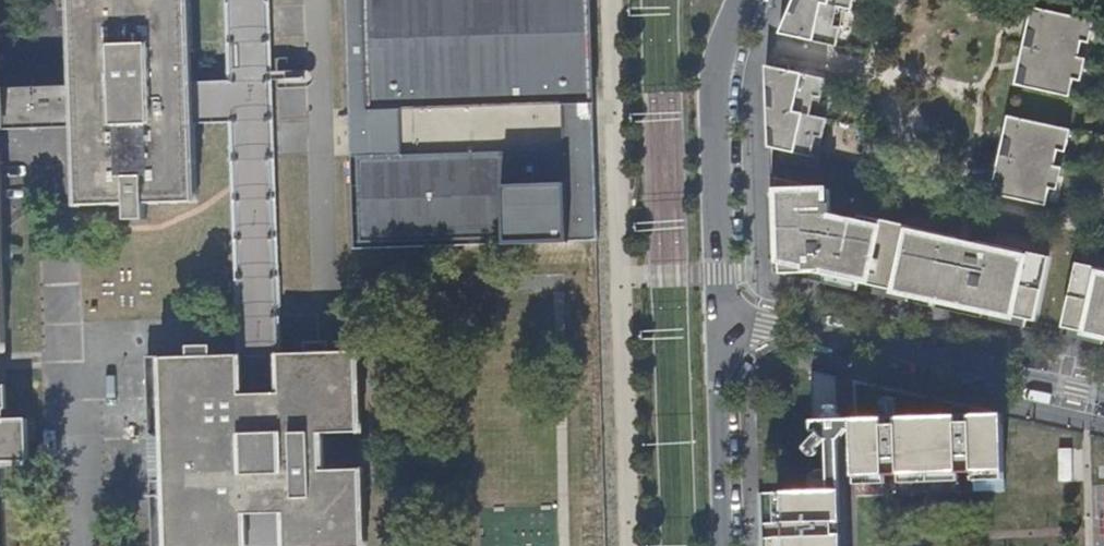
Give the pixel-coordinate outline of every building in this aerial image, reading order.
[(233,182),(233,189),(233,193),(236,259),(277,256),(274,154),(269,0),(227,0),(229,79),(194,81),(192,0),(71,0),(73,85),(42,86),(0,87),(0,129),(45,128),(75,127),(77,205),(127,204),(127,219),(147,218),(146,203),(198,202),(195,123),(230,122),(233,182)] [(599,240),(597,170),(596,142),(596,116),(595,97),(591,0),(367,0),(371,109),(404,108),(404,121),(405,153),(352,155),(354,249),(599,240)] [(780,34),(837,46),(845,9),(852,10),(854,0),(803,0),(804,0),(798,15),(789,13),(780,34)] [(803,0),(794,0),(789,13),(798,15),(804,0),(803,0)] [(1086,20),(1031,8),(1026,31),(1037,33),(1034,48),(1023,46),(1018,68),(1029,70),(1025,88),(1070,97),(1086,20)] [(825,78),(766,66),(767,89),(775,91),(776,107),(767,105),(768,129),(777,130),(777,147),(768,144),(768,147),(818,158),(817,116),(827,118),(825,78)] [(775,91),(767,89),(767,105),(776,107),(775,91)] [(1063,127),(1008,115),(1003,138),(1014,140),(1011,155),(1000,153),(995,175),(1006,178),(1002,195),(1046,205),(1063,127)] [(767,129),(768,144),(777,147),(777,130),(767,129)] [(769,176),(770,191),(778,191),(777,177),(769,176)] [(830,189),(777,177),(778,191),(770,191),(779,208),(780,243),(772,261),(780,261),(780,274),(812,273),(916,295),(914,303),(933,299),(965,306),(980,317),(982,310),(1032,321),(1046,257),(977,242),(970,246),(962,261),(954,259),(952,237),(857,216),(856,219),(828,213),(830,189)] [(780,261),(772,261),(772,272),(780,274),(780,261)] [(1074,262),(1060,327),(1103,337),(1103,269),(1074,262)] [(236,361),(150,363),(155,517),(156,545),(234,545),(233,516),(263,515),(276,514),(277,545),(365,545),(362,467),(316,469),(315,432),(361,430),(359,351),(313,353),(280,354),(269,354),(271,401),(261,402),(237,402),(236,361)] [(30,463),(29,416),(7,417),(6,407),(8,406),(8,382),(6,382),(6,384),(0,385),(0,465),(30,463)] [(858,427),(853,427),(854,473),(1004,469),(1002,423),(971,424),(971,421),(959,421),(959,424),(899,426),(898,423),(885,423),(885,426),(858,427)] [(822,444),(828,438),(819,430),(814,435),(806,443),(806,448),(809,451),(815,454),(818,453),(819,450),(819,447),(822,444)] [(832,534),(836,534),(835,520),(832,520),(831,489),(823,490),(788,491),(790,545),(833,545),(832,534)]
